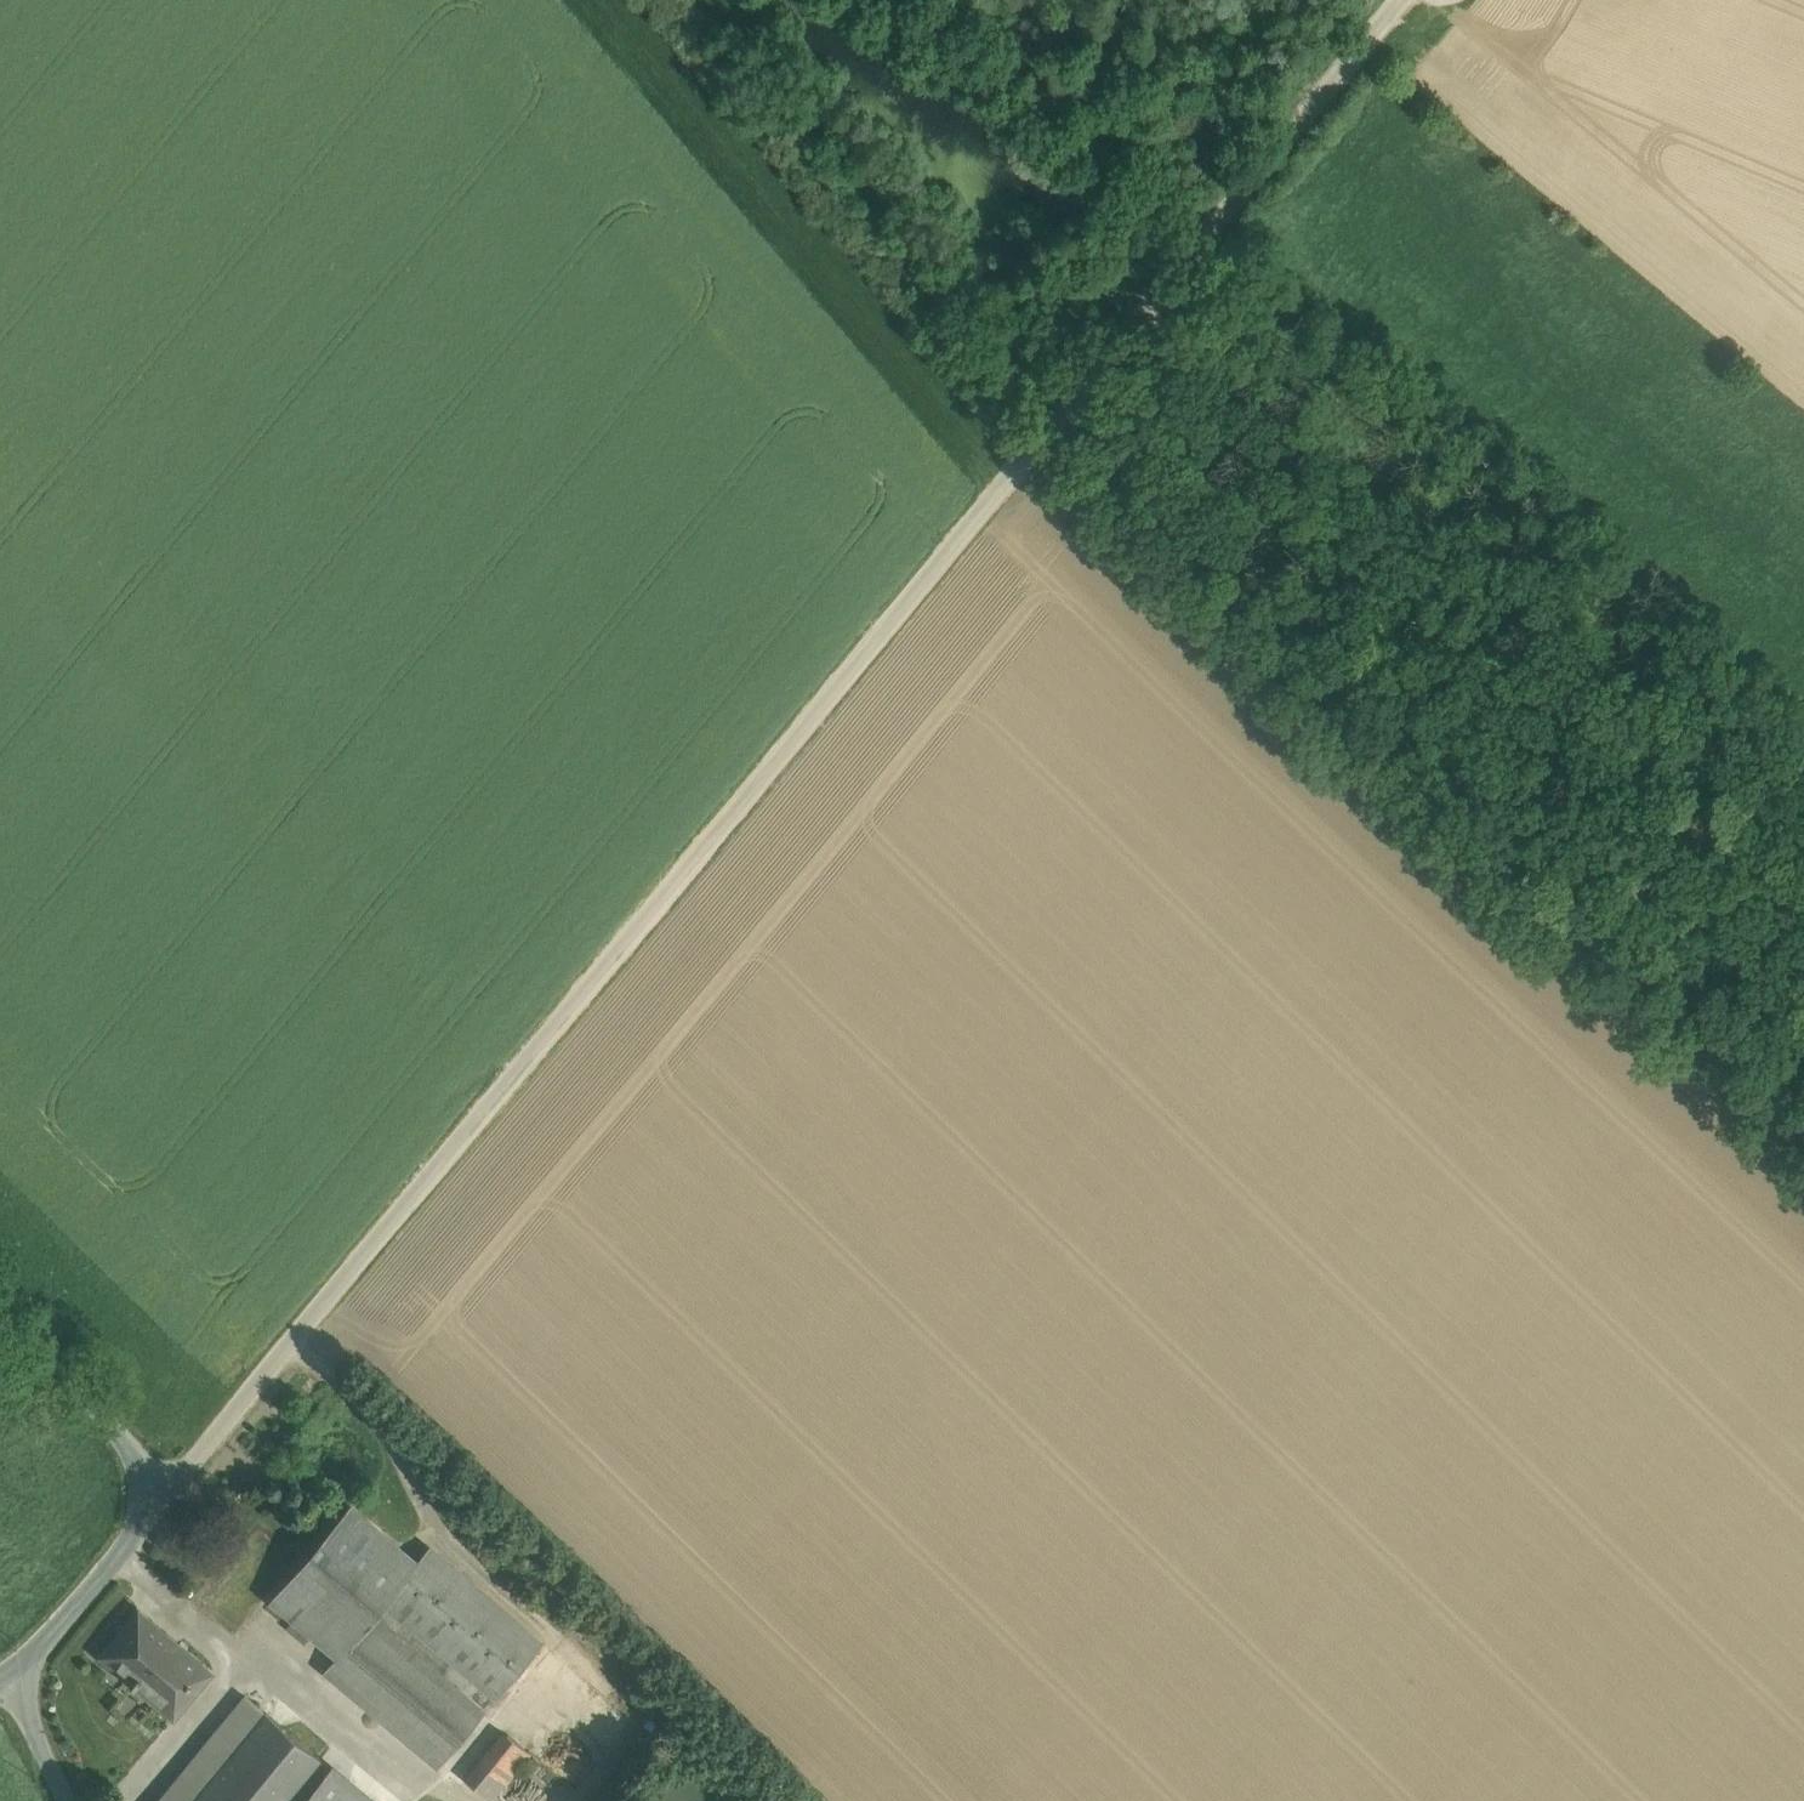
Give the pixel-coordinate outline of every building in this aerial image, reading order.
[(349,1506),(271,1598),(338,1655),(371,1616),(383,1601),(416,1562),(349,1506)] [(540,1642),(429,1547),(416,1562),(383,1601),(495,1695),(540,1642)] [(210,1670),(137,1609),(100,1654),(116,1667),(118,1664),(133,1676),(128,1682),(131,1684),(137,1677),(161,1697),(157,1702),(172,1715),(210,1670)] [(482,1710),(371,1616),(338,1655),(325,1670),(437,1764),(482,1710)] [(267,1712),(245,1693),(235,1705),(257,1724),(267,1712)] [(257,1724),(235,1705),(225,1717),(247,1736),(257,1724)] [(193,1800),(281,1800),(308,1768),(319,1755),(267,1712),(257,1724),(247,1736),(235,1750),(193,1800)] [(247,1736),(225,1717),(213,1731),(235,1750),(247,1736)] [(156,1800),(193,1800),(235,1750),(213,1731),(156,1800)] [(506,1733),(467,1780),(489,1799),(529,1752),(506,1733)] [(332,1766),(321,1779),(303,1800),(373,1800),(332,1766)] [(281,1800),(303,1800),(321,1779),(308,1768),(281,1800)]
